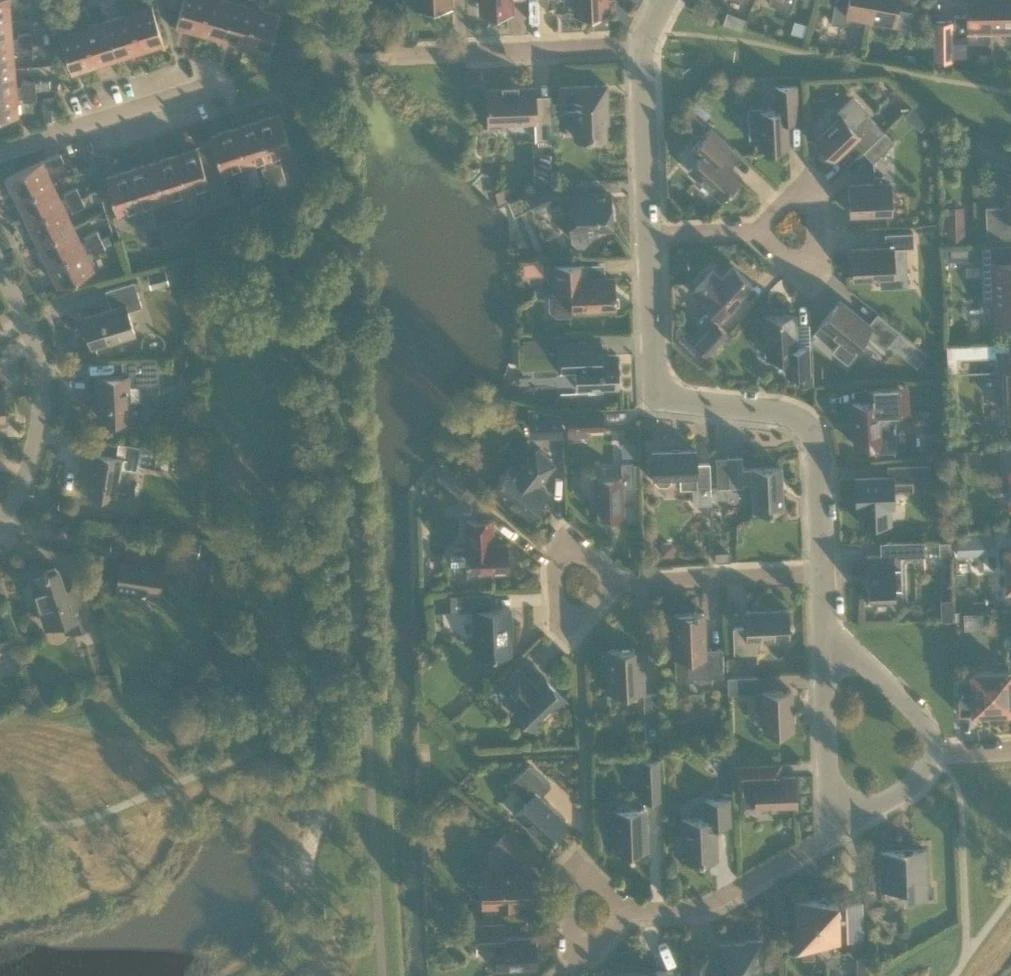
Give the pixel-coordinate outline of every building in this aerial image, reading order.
[(11,19),(10,0),(15,0),(15,4),(29,3),(29,0),(0,0),(0,20),(11,19)] [(106,19),(118,57),(141,50),(125,0),(115,0),(118,10),(121,8),(123,14),(106,19)] [(141,50),(164,42),(152,4),(134,10),(133,5),(136,4),(135,0),(125,0),(141,50)] [(199,32),(208,0),(182,0),(175,25),(199,32)] [(222,38),(233,0),(208,0),(199,32),(222,38)] [(246,45),(259,0),(252,0),(250,5),(233,0),(222,38),(246,45)] [(246,45),(269,51),(279,13),(261,8),(263,3),(267,4),(268,0),(259,0),(246,45)] [(577,11),(607,10),(607,0),(577,0),(577,11)] [(769,2),(790,10),(794,0),(770,0),(769,2)] [(871,16),(874,0),(836,0),(832,21),(845,24),(847,12),(871,16)] [(871,16),(885,19),(883,30),(909,35),(913,10),(897,7),(899,0),(874,0),(871,16)] [(992,0),(967,0),(967,15),(954,15),(954,19),(954,40),(968,40),(968,27),(992,27),(992,0)] [(992,27),(1010,27),(1010,0),(992,0),(992,27)] [(94,65),(118,57),(106,19),(89,25),(87,20),(91,18),(86,5),(77,8),(94,65)] [(94,65),(77,8),(68,11),(72,24),(76,23),(77,28),(60,34),(71,72),(94,65)] [(32,40),(31,31),(18,32),(18,36),(12,37),(11,19),(0,20),(0,43),(32,40)] [(954,40),(954,19),(937,19),(937,57),(954,57),(954,40)] [(14,66),(13,48),(19,48),(19,52),(33,51),(32,40),(0,43),(0,67),(14,66)] [(14,66),(0,67),(0,92),(36,89),(36,88),(35,80),(35,79),(21,80),(21,84),(16,84),(14,66)] [(36,88),(49,87),(49,79),(35,80),(36,88)] [(607,84),(562,86),(563,110),(576,109),(577,138),(607,137),(606,113),(608,113),(607,84)] [(788,120),(800,120),(798,84),(775,85),(777,109),(761,110),(761,105),(749,105),(749,104),(747,104),(749,136),(750,136),(750,135),(761,135),(761,147),(789,146),(788,120)] [(536,87),(488,89),(490,131),(505,130),(505,121),(537,119),(538,139),(554,138),(552,102),(537,103),(536,87)] [(36,89),(0,92),(0,116),(18,115),(16,96),(22,96),(22,100),(36,98),(36,89)] [(843,114),(817,139),(835,158),(854,140),(863,149),(883,130),(866,112),(867,110),(854,96),(839,110),(843,114)] [(43,99),(45,118),(58,117),(56,97),(43,99)] [(699,113),(704,107),(696,100),(691,106),(699,113)] [(280,113),(257,120),(277,184),(286,181),(280,160),(276,162),(274,156),(292,151),(280,113)] [(268,187),(277,184),(257,120),(234,127),(246,165),(263,160),(265,165),(261,166),(268,187)] [(690,169),(721,197),(741,175),(724,159),(735,147),(712,126),(692,148),(701,156),(690,169)] [(223,172),(240,167),(242,172),(238,174),(245,194),(254,191),(246,165),(234,127),(210,135),(211,138),(223,172)] [(885,131),(884,131),(876,139),(864,150),(874,161),(895,141),(885,131)] [(197,147),(174,154),(187,192),(203,187),(205,192),(201,193),(206,207),(232,199),(223,172),(211,138),(195,143),(197,147)] [(6,176),(16,198),(52,181),(45,165),(50,163),(51,166),(64,160),(60,151),(42,160),(42,159),(6,176)] [(78,154),(69,158),(75,170),(84,166),(82,163),(78,154)] [(174,154),(152,162),(164,199),(181,194),(183,199),(179,201),(183,214),(193,211),(187,192),(174,154)] [(998,161),(999,181),(1006,181),(1007,204),(987,205),(988,236),(1010,236),(1010,166),(998,161)] [(152,162),(128,169),(147,225),(156,223),(152,209),(148,210),(146,205),(164,199),(152,162)] [(137,228),(147,225),(128,169),(105,176),(117,214),(135,209),(137,214),(133,215),(137,228)] [(887,182),(886,175),(873,176),(874,183),(850,184),(851,214),(893,212),(891,182),(887,182)] [(16,198),(27,221),(81,195),(76,186),(64,192),(65,195),(60,198),(52,181),(16,198)] [(560,197),(555,184),(529,195),(535,208),(560,197)] [(27,221),(37,242),(73,224),(65,208),(70,206),(72,209),(85,203),(81,195),(27,221)] [(570,195),(572,231),(578,246),(584,245),(589,239),(589,231),(598,230),(598,227),(613,227),(612,197),(586,198),(586,195),(570,195)] [(965,238),(964,207),(945,208),(946,239),(965,238)] [(196,218),(184,222),(190,241),(202,237),(196,218)] [(37,242),(48,264),(101,238),(97,229),(84,235),(86,239),(81,241),(73,224),(37,242)] [(903,246),(915,246),(914,231),(886,233),(886,247),(853,248),(854,278),(879,277),(879,286),(905,285),(903,246)] [(105,247),(101,238),(48,264),(58,286),(94,268),(86,252),(91,249),(93,253),(105,247)] [(984,245),(986,296),(996,296),(997,321),(1010,320),(1010,244),(984,245)] [(946,259),(970,258),(970,246),(945,247),(946,259)] [(545,274),(547,261),(527,258),(525,271),(545,274)] [(555,264),(556,291),(552,291),(549,296),(549,309),(556,316),(570,316),(574,309),(616,307),(615,277),(581,278),(580,263),(555,264)] [(711,328),(717,321),(718,323),(723,319),(744,297),(742,295),(753,283),(734,265),(722,277),(714,269),(695,289),(702,295),(700,297),(711,308),(701,318),(711,328)] [(151,287),(168,282),(165,268),(147,273),(151,287)] [(127,309),(142,305),(134,280),(105,289),(111,308),(86,316),(94,344),(135,332),(127,309)] [(841,299),(822,322),(842,339),(833,350),(848,362),(858,351),(854,348),(856,345),(867,333),(885,348),(890,342),(909,358),(912,354),(919,345),(900,329),(878,312),(870,323),(841,299)] [(787,355),(788,372),(810,371),(809,346),(797,347),(795,314),(767,315),(768,356),(787,355)] [(696,343),(708,354),(729,332),(718,323),(717,321),(711,328),(696,343)] [(618,353),(603,354),(602,340),(562,342),(563,368),(577,368),(578,387),(619,386),(618,353)] [(957,356),(980,355),(979,342),(946,344),(947,371),(958,371),(957,356)] [(919,345),(912,354),(920,360),(927,351),(919,345)] [(100,419),(128,418),(128,424),(139,423),(144,421),(147,416),(146,407),(143,402),(138,400),(130,400),(129,384),(159,383),(158,373),(158,358),(122,360),(122,374),(96,375),(97,390),(99,390),(100,419)] [(875,401),(853,402),(855,444),(876,443),(876,448),(872,448),(872,449),(900,448),(900,447),(895,447),(895,429),(894,410),(901,409),(911,409),(909,385),(900,386),(874,387),(863,388),(864,396),(874,395),(875,401)] [(139,464),(142,445),(118,441),(116,455),(94,451),(88,491),(115,495),(120,466),(138,469),(139,464)] [(1003,442),(1004,482),(1010,482),(1010,442),(1003,442)] [(163,448),(142,445),(139,464),(160,467),(163,448)] [(498,492),(496,494),(507,503),(509,501),(529,517),(549,492),(539,484),(555,464),(537,448),(520,469),(512,462),(500,476),(502,478),(494,488),(498,492)] [(668,484),(672,480),(672,477),(681,477),(681,487),(693,487),(693,503),(712,502),(711,462),(698,462),(697,449),(653,451),(654,478),(656,478),(656,481),(660,484),(668,484)] [(753,482),(754,508),(784,507),(782,465),(753,467),(743,468),(743,455),(728,455),(729,473),(730,485),(744,485),(744,482),(753,482)] [(596,476),(597,514),(624,514),(623,488),(635,488),(635,461),(622,462),(622,475),(596,476)] [(889,476),(856,477),(857,496),(860,496),(862,523),(891,522),(890,505),(894,505),(894,488),(932,487),(931,463),(888,465),(889,476)] [(729,473),(717,474),(718,486),(730,485),(729,473)] [(468,568),(468,570),(492,569),(493,573),(509,572),(508,542),(495,543),(494,518),(468,519),(469,544),(467,544),(467,547),(453,548),(453,552),(451,552),(451,565),(454,565),(454,569),(468,568)] [(959,533),(960,554),(998,552),(997,531),(959,533)] [(198,556),(201,541),(183,538),(180,552),(198,556)] [(902,566),(896,566),(895,554),(925,553),(924,540),(926,540),(926,539),(882,541),(882,542),(883,542),(883,555),(868,555),(869,599),(897,598),(896,588),(903,587),(902,566)] [(661,555),(673,554),(673,542),(660,542),(661,555)] [(950,556),(950,542),(938,543),(938,557),(950,556)] [(158,591),(164,554),(136,549),(134,561),(120,559),(115,590),(140,594),(142,588),(158,591)] [(205,576),(207,560),(198,558),(195,574),(205,576)] [(62,619),(66,631),(92,623),(79,583),(64,588),(57,567),(31,576),(46,624),(62,619)] [(510,627),(512,627),(511,607),(491,608),(490,592),(451,594),(452,610),(475,609),(477,654),(511,653),(510,627)] [(789,608),(747,610),(748,626),(734,627),(735,653),(758,652),(757,638),(790,636),(789,608)] [(724,675),(723,647),(707,648),(705,612),(675,613),(675,616),(667,616),(668,631),(676,630),(678,677),(690,676),(724,675)] [(19,667),(9,638),(0,641),(0,674),(19,667)] [(608,653),(603,653),(604,670),(608,670),(609,690),(645,689),(644,663),(636,663),(636,647),(608,648),(608,653)] [(520,703),(515,707),(533,727),(565,696),(547,677),(537,686),(519,667),(502,684),(520,703)] [(996,711),(996,707),(1010,707),(1010,672),(1010,669),(994,669),(994,670),(973,670),(973,676),(958,677),(959,713),(996,711)] [(727,677),(728,693),(758,692),(757,676),(727,677)] [(764,690),(766,730),(794,729),(792,689),(764,690)] [(659,721),(658,693),(644,693),(645,721),(659,721)] [(701,737),(718,736),(717,720),(701,721),(701,737)] [(641,801),(660,800),(659,759),(640,760),(641,801)] [(516,813),(547,843),(568,820),(541,795),(552,784),(530,763),(510,784),(528,800),(516,813)] [(796,776),(781,776),(781,763),(762,763),(736,765),(737,784),(742,784),(743,805),(757,804),(757,805),(797,803),(796,776)] [(707,818),(682,819),(683,834),(685,834),(686,859),(718,858),(717,824),(731,824),(730,798),(706,799),(707,818)] [(605,810),(606,829),(610,833),(617,833),(617,850),(647,848),(646,808),(630,808),(630,805),(619,805),(619,809),(616,809),(616,810),(605,810)] [(531,852),(506,832),(497,843),(505,849),(499,856),(500,871),(484,871),(486,904),(489,904),(489,906),(501,906),(501,903),(531,902),(531,891),(533,891),(533,882),(530,882),(530,870),(523,870),(522,863),(531,852)] [(882,851),(883,888),(905,887),(905,898),(927,897),(926,849),(882,851)] [(796,902),(798,942),(840,941),(840,937),(864,936),(863,902),(847,902),(847,905),(839,905),(839,898),(796,902)] [(504,922),(476,923),(477,944),(497,943),(498,967),(538,965),(536,935),(504,937),(504,922)] [(692,975),(762,975),(761,956),(763,956),(763,940),(747,941),(747,943),(721,944),(722,960),(710,961),(709,954),(691,955),(692,975)] [(869,972),(869,957),(856,957),(857,975),(866,975),(869,972)]
